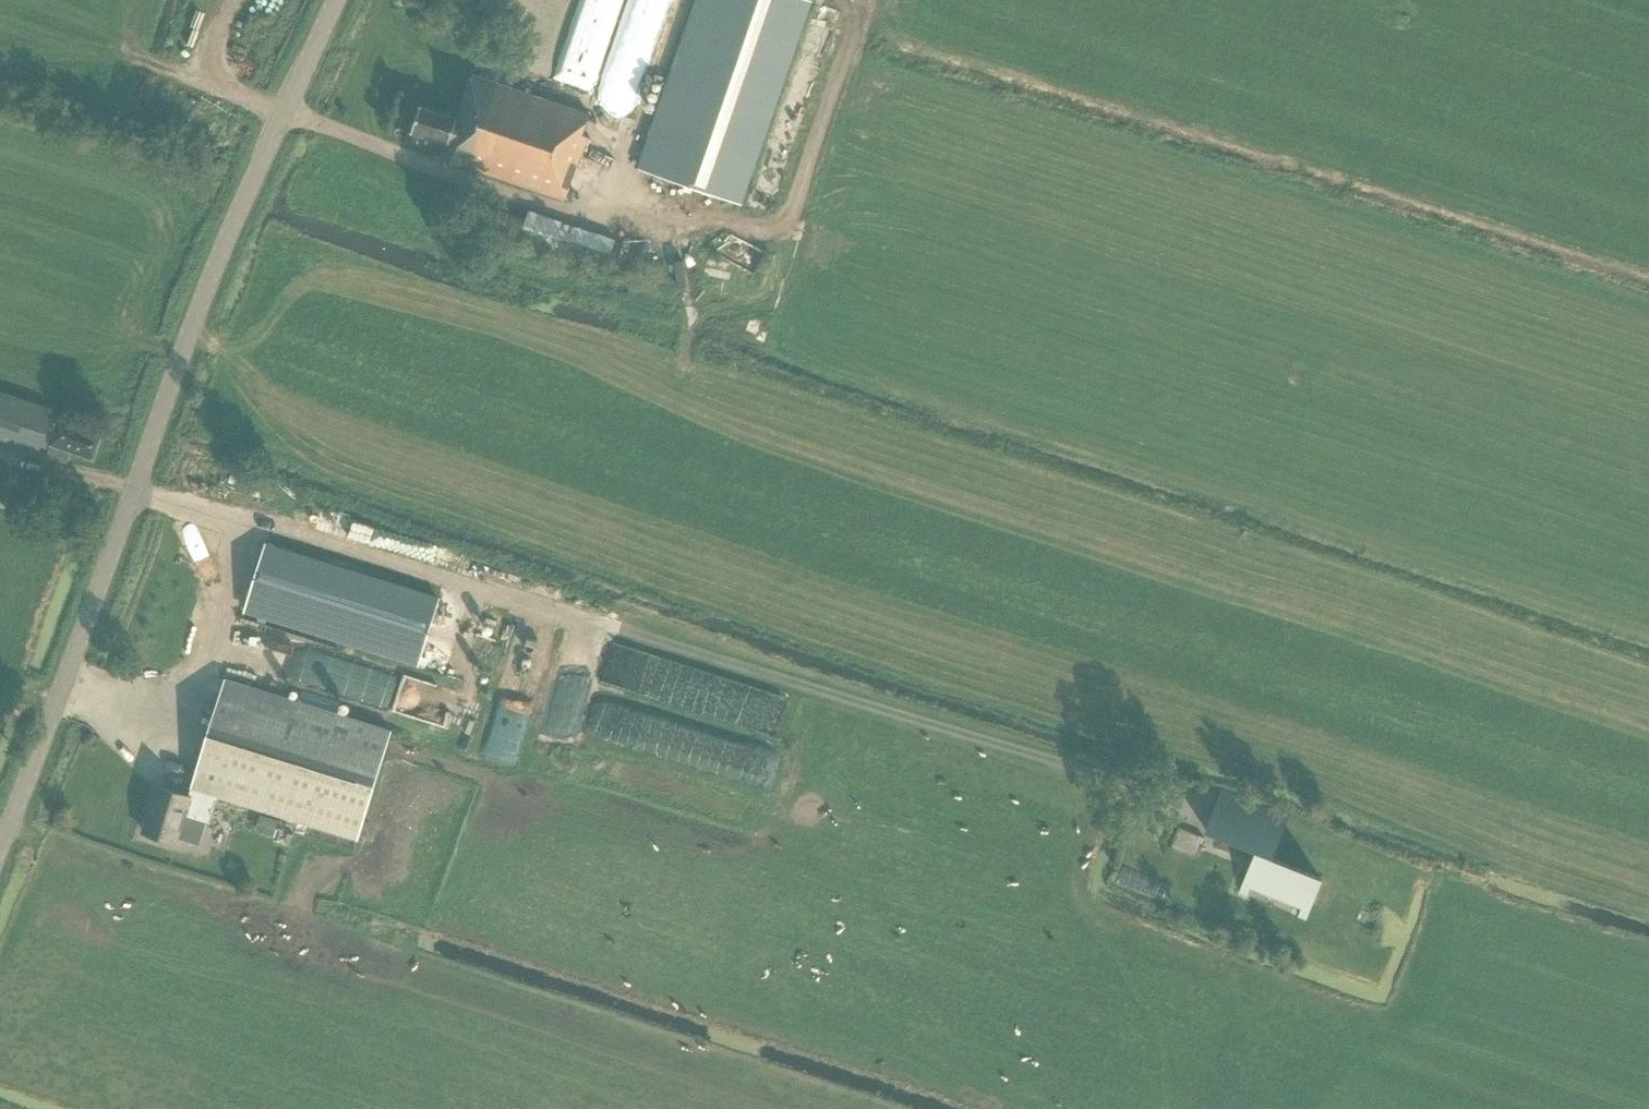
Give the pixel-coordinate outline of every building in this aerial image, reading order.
[(640,167),(746,204),(815,2),(811,0),(698,0),(640,167)] [(577,57),(575,91),(590,92),(592,58),(577,57)] [(579,131),(586,108),(473,73),(458,119),(420,106),(412,132),(448,144),(443,159),(461,165),(565,198),(585,133),(579,131)] [(405,173),(426,178),(429,168),(408,163),(405,173)] [(616,238),(529,208),(518,240),(605,269),(616,238)] [(723,260),(748,273),(760,252),(734,239),(723,260)] [(99,434),(50,417),(53,409),(0,391),(0,445),(35,456),(41,437),(50,440),(48,444),(90,459),(99,434)] [(419,539),(414,554),(443,562),(447,548),(419,539)] [(417,665),(438,598),(267,544),(246,611),(417,665)] [(544,765),(580,764),(577,688),(595,687),(594,677),(552,678),(554,722),(542,723),(544,765)] [(358,839),(392,730),(225,679),(191,788),(196,790),(194,798),(158,787),(144,833),(176,842),(184,815),(211,824),(219,797),(358,839)] [(446,731),(453,683),(438,681),(431,729),(446,731)] [(1295,811),(1228,783),(1207,832),(1256,851),(1241,887),(1308,915),(1325,873),(1278,853),(1295,811)] [(262,813),(256,830),(272,836),(279,818),(262,813)] [(1195,857),(1203,837),(1179,827),(1170,847),(1195,857)]
